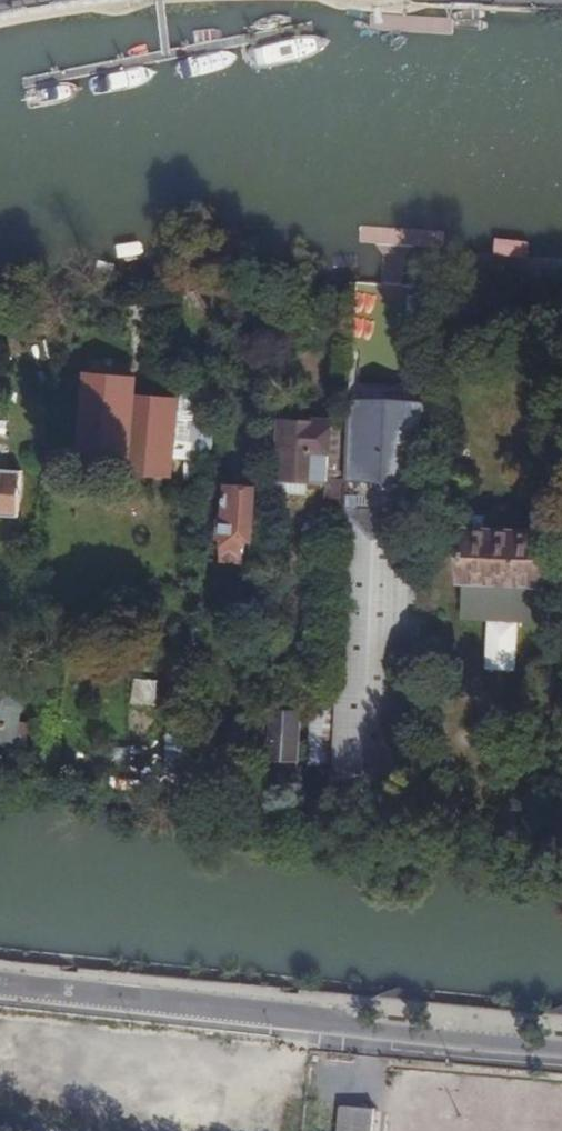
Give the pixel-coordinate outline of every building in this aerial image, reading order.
[(120,393),(90,390),(86,452),(116,454),(116,447),(130,448),(132,415),(119,414),(120,393)] [(343,592),(339,702),(336,766),(403,769),(406,706),(410,606),(418,394),(351,390),(350,426),(348,481),(343,592)] [(410,606),(406,706),(403,769),(417,770),(424,608),(426,542),(432,396),(418,394),(410,606)] [(330,482),(330,480),(348,481),(350,426),(283,422),(279,479),(330,482)] [(24,473),(0,471),(0,517),(21,519),(24,473)] [(228,540),(227,559),(242,561),(244,561),(245,549),(248,548),(249,540),(253,541),(256,489),(232,488),(230,517),(225,521),(224,539),(228,540)] [(546,584),(548,537),(469,534),(467,581),(546,584)] [(245,549),(244,561),(242,561),(241,566),(257,567),(259,542),(253,541),(249,540),(248,548),(245,549)] [(546,584),(467,581),(465,617),(491,618),(490,668),(514,668),(515,621),(546,622),(546,584)] [(134,677),(133,703),(157,704),(158,679),(134,677)] [(0,687),(0,732),(16,734),(22,690),(0,687)] [(301,726),(276,725),(273,759),(299,760),(301,726)] [(213,737),(196,735),(192,782),(209,783),(213,737)] [(342,1130),(376,1130),(378,1111),(345,1107),(342,1130)]
